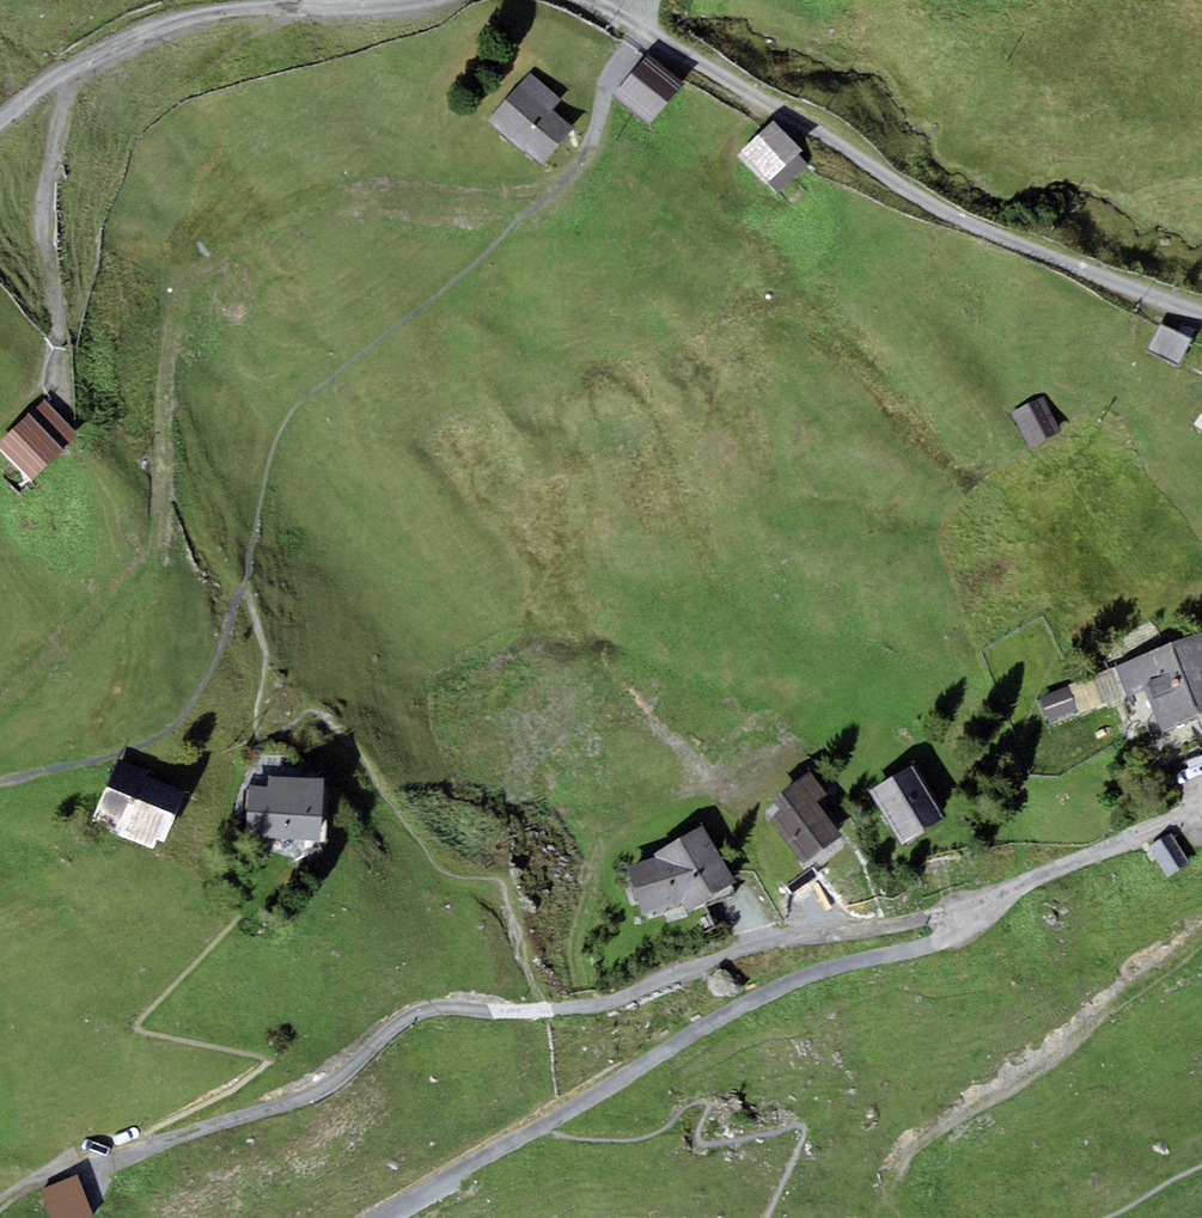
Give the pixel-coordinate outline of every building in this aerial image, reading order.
[(649,125),(684,84),(647,53),(612,94),(649,125)] [(559,114),(553,109),(562,99),(530,71),(488,120),(520,148),(525,153),(527,151),(542,164),(574,127),(559,114)] [(774,119),(738,155),(776,193),(807,163),(798,153),(803,148),(774,119)] [(1178,364),(1190,337),(1158,323),(1146,350),(1178,364)] [(1061,430),(1043,396),(1011,413),(1029,447),(1061,430)] [(0,440),(0,448),(32,481),(64,449),(62,447),(77,432),(44,399),(29,414),(28,412),(0,440)] [(1116,666),(1128,696),(1141,691),(1159,733),(1201,716),(1201,631),(1116,666)] [(1050,720),(1078,709),(1069,685),(1040,697),(1050,720)] [(164,841),(185,790),(118,758),(92,824),(153,848),(157,838),(164,841)] [(947,816),(914,763),(869,791),(902,844),(947,816)] [(246,835),(321,839),(325,778),(269,775),(268,786),(249,785),(246,835)] [(794,885),(842,864),(816,808),(769,830),(794,885)] [(736,880),(703,825),(654,853),(656,857),(626,866),(642,915),(684,901),(689,910),(736,880)] [(1168,833),(1148,846),(1169,876),(1188,863),(1168,833)]
